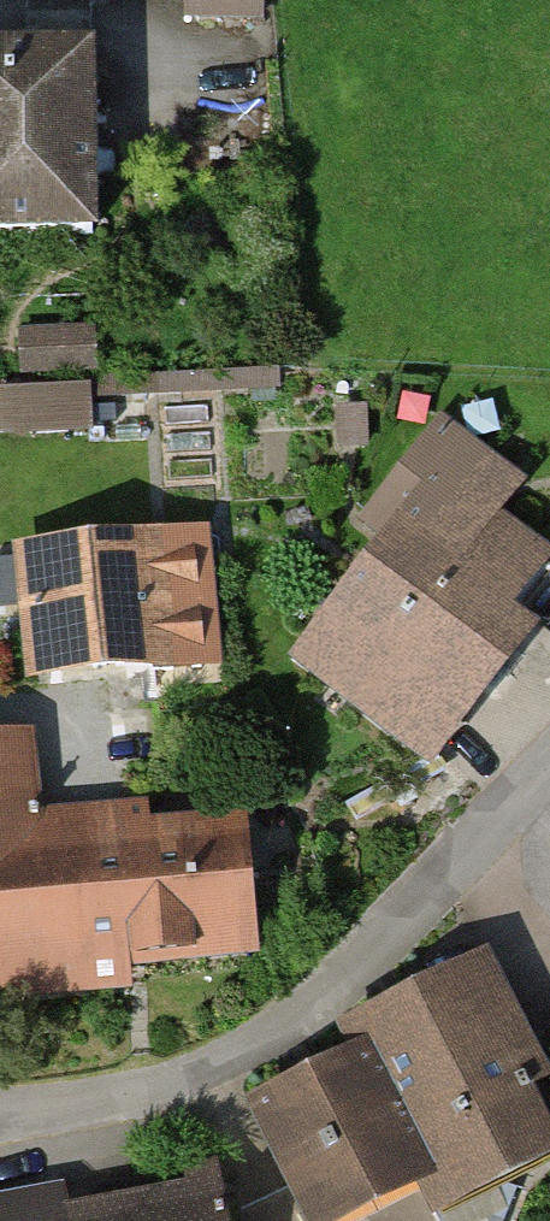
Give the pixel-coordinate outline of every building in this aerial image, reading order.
[(187,13),(260,14),(260,0),(187,0),(187,13)] [(90,54),(0,54),(0,235),(92,234),(90,54)] [(21,333),(23,371),(95,367),(93,329),(21,333)] [(276,368),(154,376),(156,392),(277,384),(276,368)] [(99,378),(4,382),(6,431),(101,428),(99,378)] [(481,635),(539,559),(493,524),(523,484),(439,421),(363,521),(391,542),(305,655),(429,750),(504,653),(481,635)] [(190,540),(38,554),(48,669),(155,660),(156,670),(201,666),(190,540)] [(258,977),(244,823),(49,841),(40,745),(0,749),(0,1000),(258,977)] [(340,1029),(429,1220),(440,1220),(549,1170),(549,1153),(465,970),(340,1029)] [(235,1113),(278,1220),(376,1220),(402,1210),(345,1069),(235,1113)] [(11,1220),(232,1220),(225,1183),(11,1220)]
